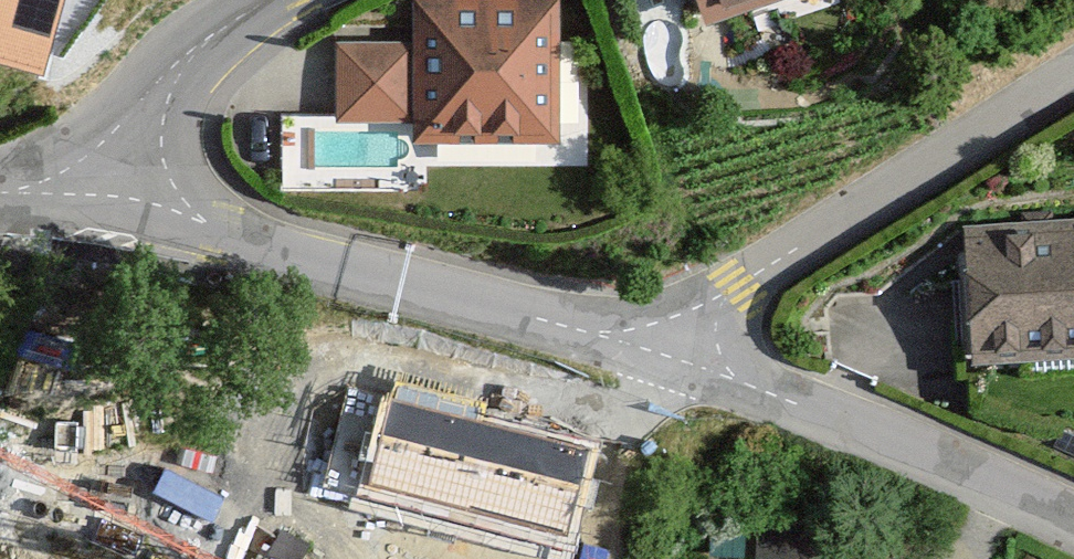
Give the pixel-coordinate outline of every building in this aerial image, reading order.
[(707,15),(753,0),(702,0),(707,15)] [(551,6),(424,5),(424,53),(343,53),(343,117),(423,117),(423,136),(550,137),(551,6)] [(973,233),(978,352),(1073,348),(1073,229),(973,233)] [(33,485),(60,558),(78,558),(113,546),(85,466),(33,485)] [(761,527),(760,558),(839,558),(839,532),(761,527)] [(336,541),(299,558),(344,558),(336,541)]
